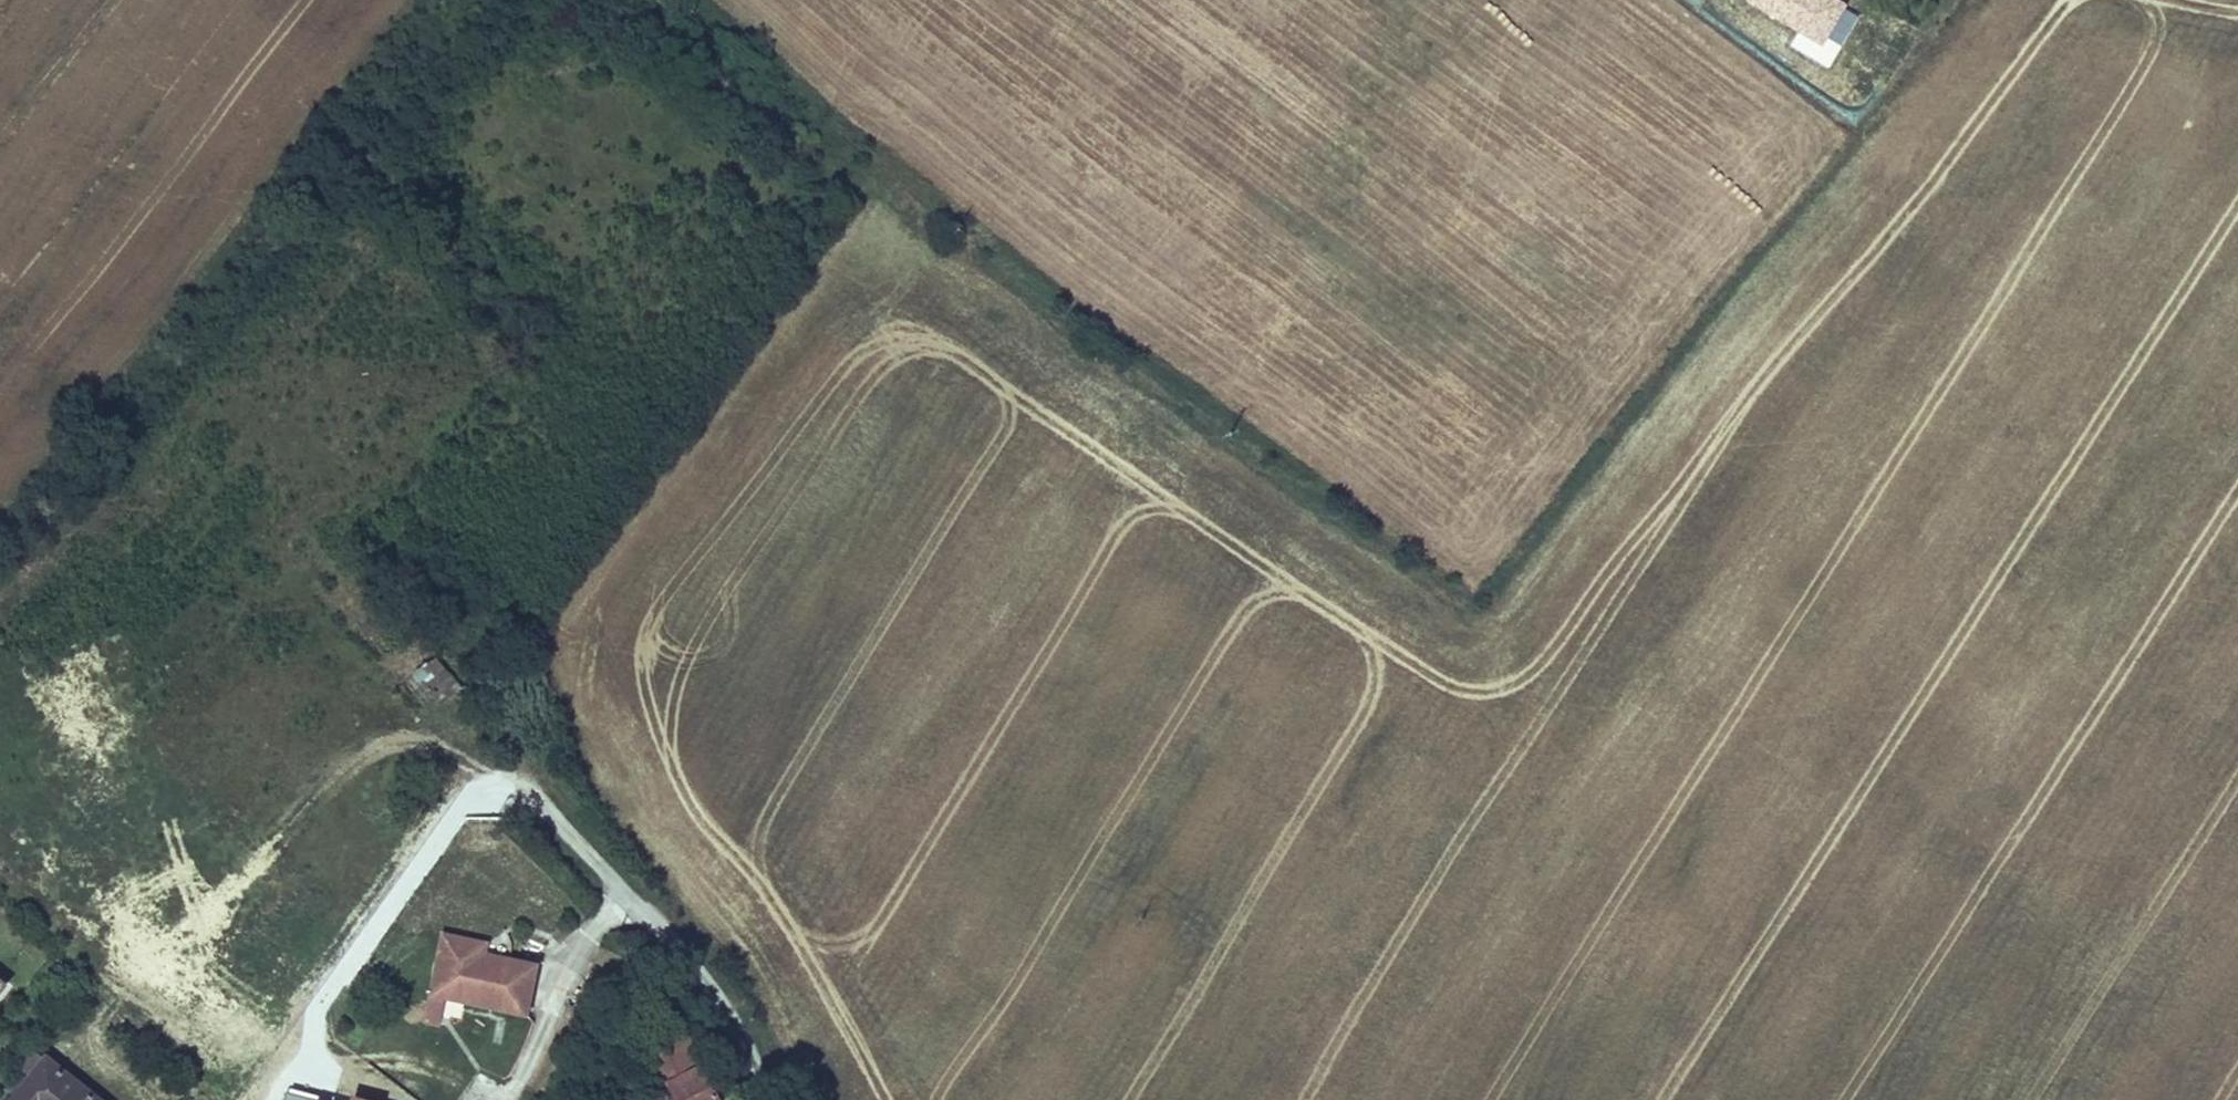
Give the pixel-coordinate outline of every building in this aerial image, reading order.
[(414,677),(440,708),(461,690),(435,660),(414,677)] [(410,681),(402,689),(427,713),(435,705),(410,681)] [(455,957),(458,939),(441,936),(437,953),(455,957)] [(482,945),(458,939),(455,957),(437,953),(426,997),(520,1019),(530,976),(488,965),(486,972),(478,970),(480,963),(482,945)] [(488,965),(480,963),(478,970),(486,972),(488,965)] [(10,982),(0,974),(0,994),(10,982)] [(682,1061),(696,1055),(683,1031),(670,1038),(682,1061)] [(696,1055),(682,1061),(670,1038),(646,1050),(673,1096),(665,1099),(719,1099),(704,1074),(710,1071),(705,1059),(699,1061),(696,1055)] [(8,1099),(90,1099),(38,1060),(8,1099)]
